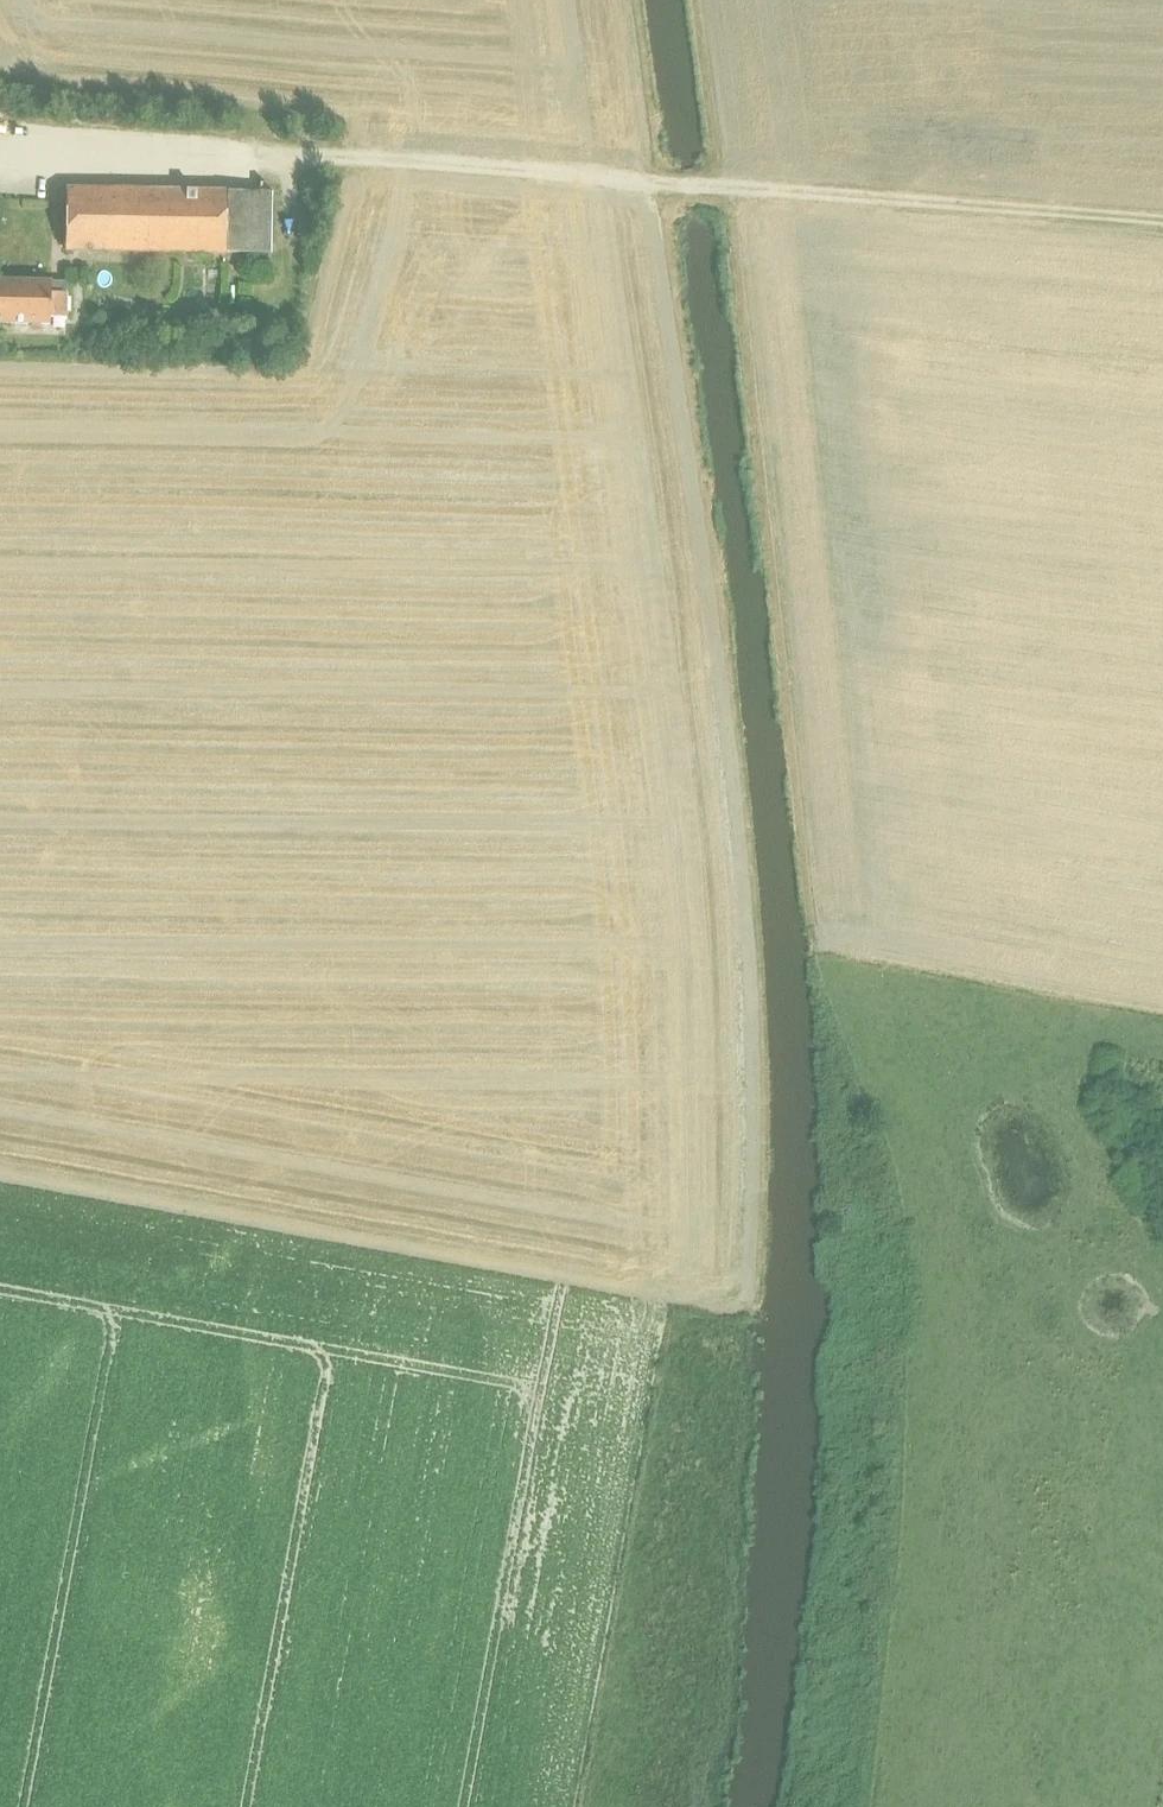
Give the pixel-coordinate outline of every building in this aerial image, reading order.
[(224,253),(225,190),(67,187),(65,250),(224,253)] [(66,281),(0,280),(0,322),(49,323),(49,317),(65,317),(66,281)]
